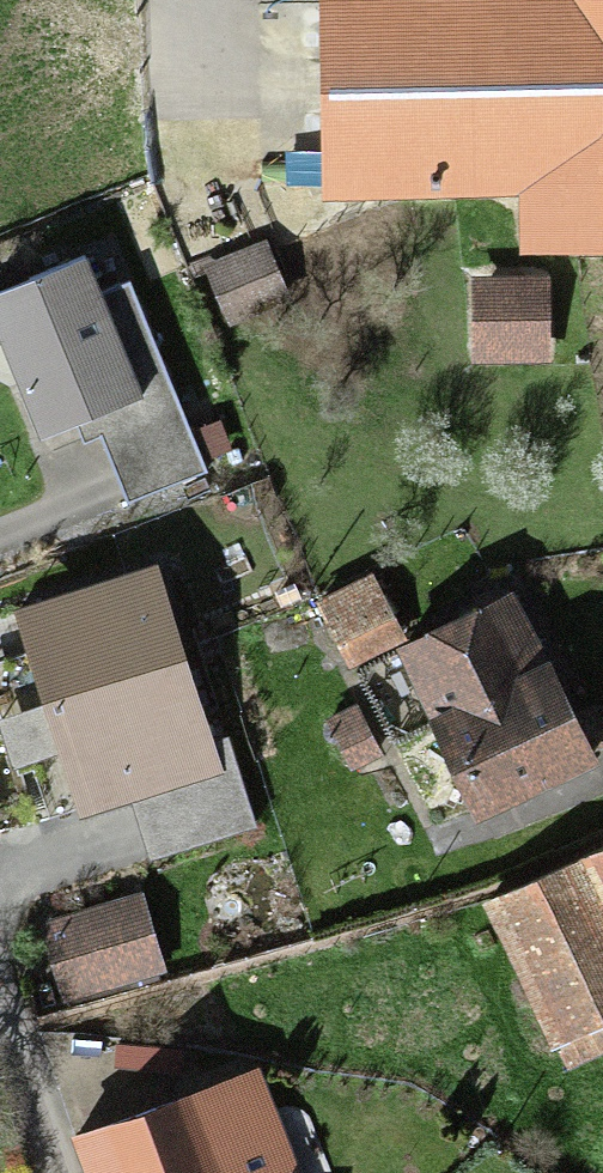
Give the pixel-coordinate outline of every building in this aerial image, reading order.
[(314,198),(509,197),(510,258),(602,258),(602,0),(312,0),(314,198)] [(264,248),(208,269),(229,324),(284,303),(264,248)] [(39,444),(93,422),(125,505),(204,474),(129,284),(100,296),(87,261),(0,295),(0,345),(39,444)] [(543,283),(476,284),(477,357),(544,356),(543,283)] [(15,615),(83,822),(224,775),(157,569),(15,615)] [(503,590),(390,646),(476,819),(589,763),(503,590)] [(480,907),(546,1051),(602,1025),(602,851),(480,907)] [(45,927),(65,996),(160,969),(140,900),(45,927)] [(74,1146),(84,1172),(296,1172),(261,1079),(74,1146)]
